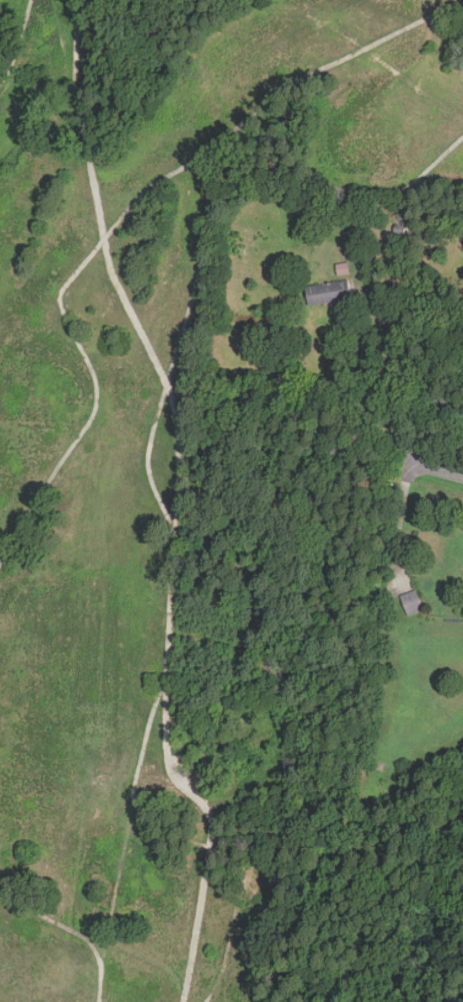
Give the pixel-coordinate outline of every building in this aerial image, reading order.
[(304,289),(309,306),(350,296),(345,278),(304,289)] [(401,595),(409,616),(424,610),(416,589),(401,595)]
